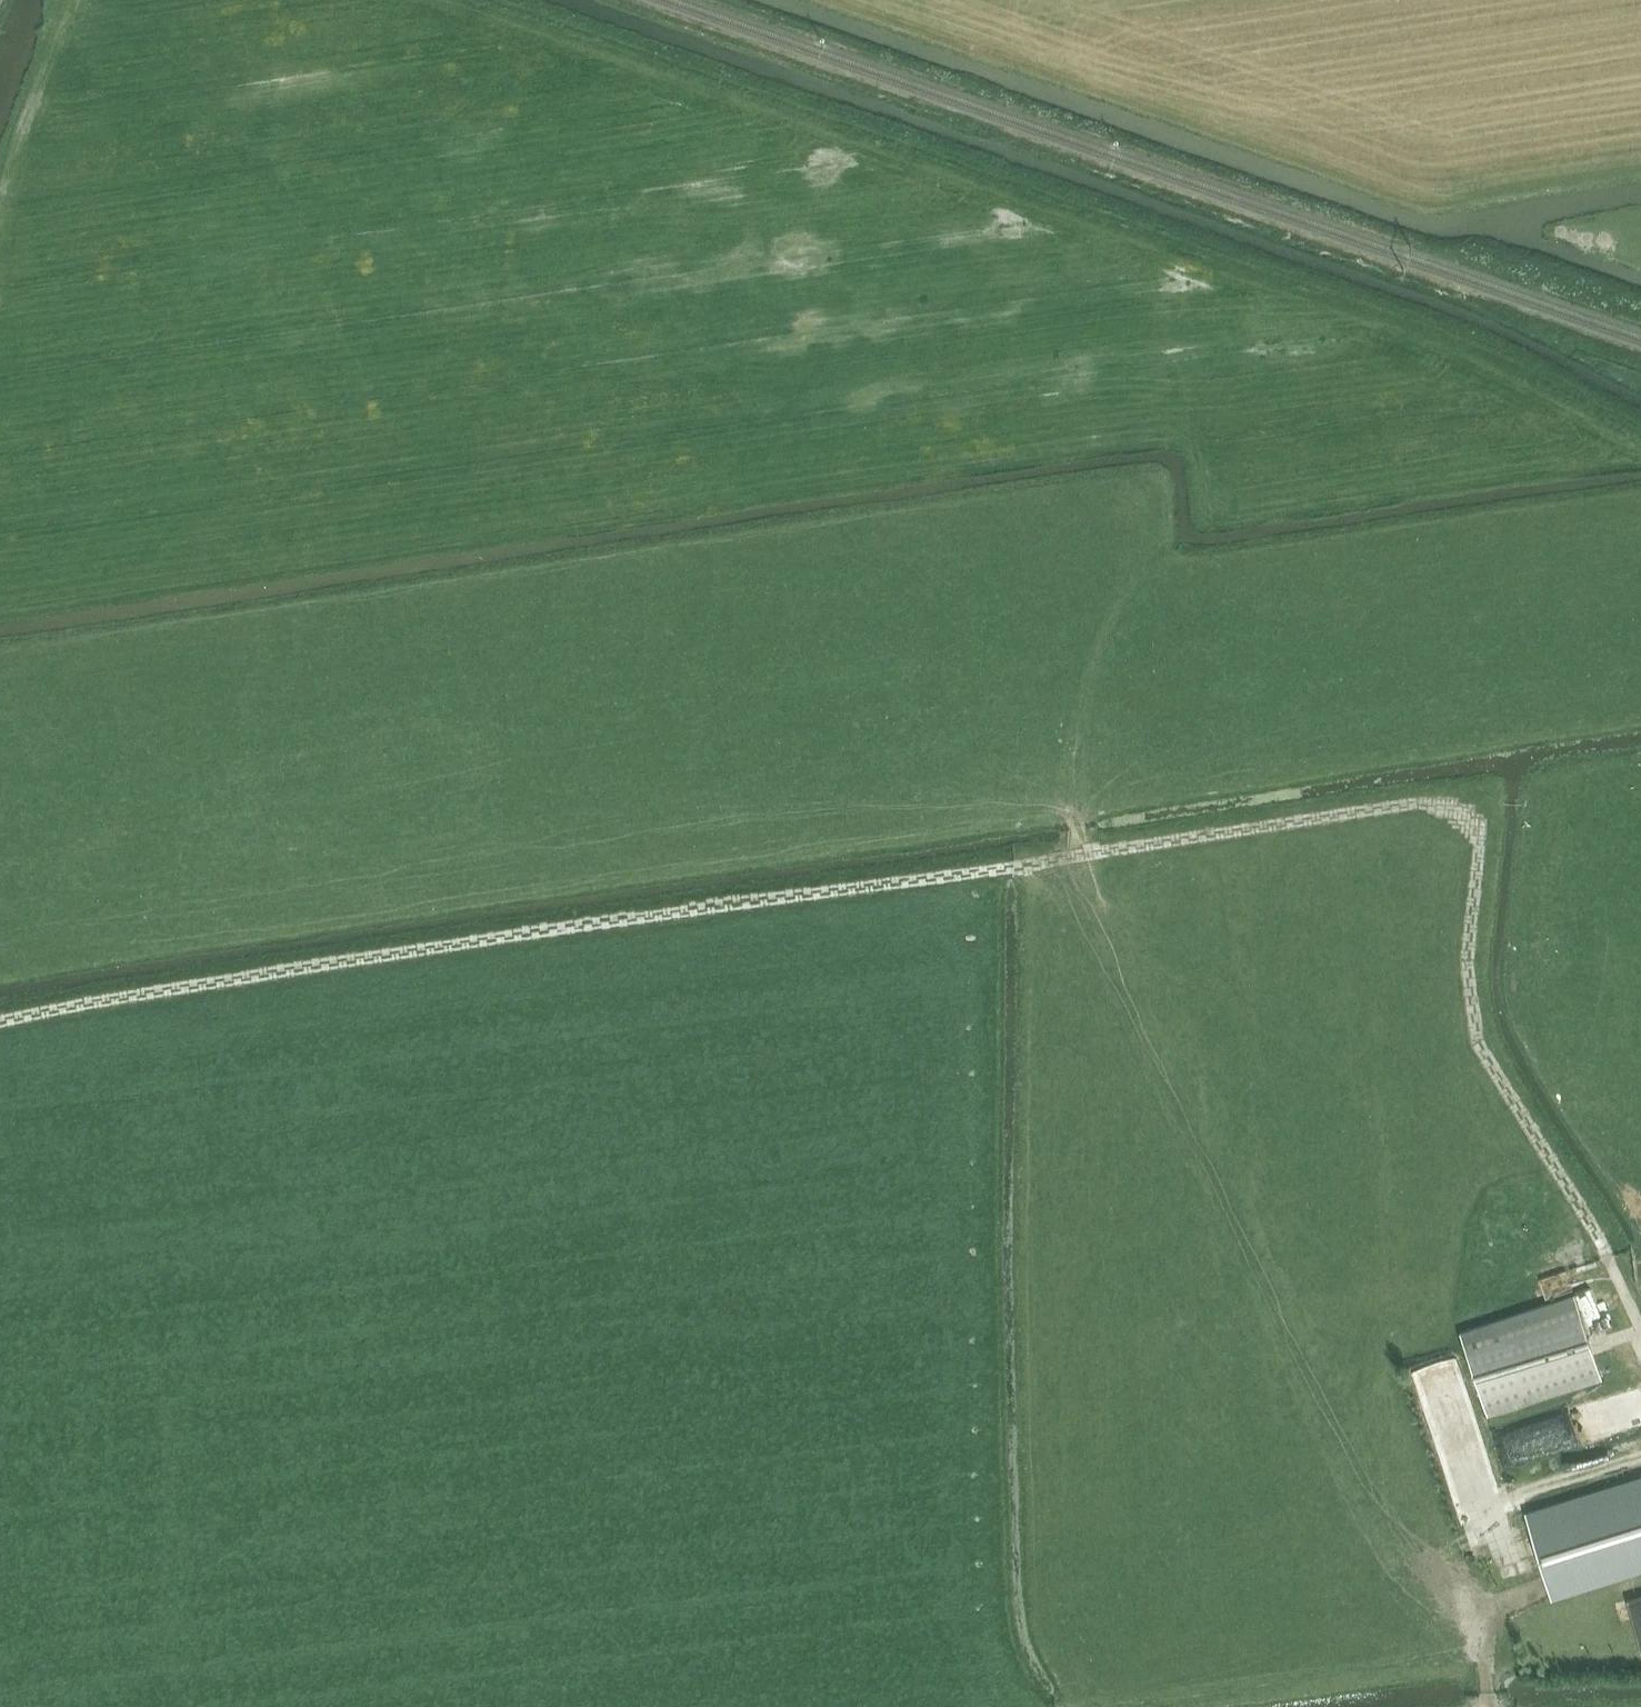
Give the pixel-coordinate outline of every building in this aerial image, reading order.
[(1574,1294),(1459,1333),(1487,1416),(1602,1378),(1574,1294)] [(1421,1383),(1448,1501),(1483,1494),(1472,1447),(1450,1452),(1442,1415),(1466,1410),(1458,1375),(1421,1383)] [(1594,1398),(1532,1417),(1542,1451),(1610,1431),(1604,1414),(1599,1415),(1594,1398)] [(1525,1513),(1552,1600),(1640,1572),(1640,1477),(1525,1513)] [(1626,1599),(1640,1651),(1640,1595),(1626,1599)]
